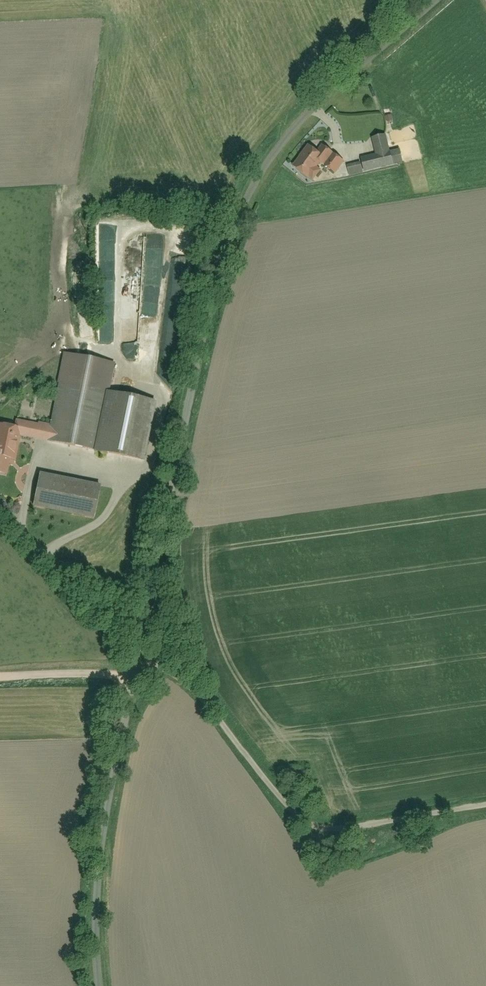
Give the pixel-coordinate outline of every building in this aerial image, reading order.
[(347,163),(350,177),(404,166),(401,151),(394,153),(390,135),(375,138),(379,156),(347,163)] [(306,180),(307,178),(313,182),(320,174),(314,170),(317,165),(335,179),(345,166),(325,150),(320,157),(307,148),(291,169),(306,180)] [(14,421),(13,426),(17,427),(15,436),(48,442),(47,443),(95,452),(106,392),(111,365),(64,356),(50,428),(14,421)] [(106,392),(95,452),(142,461),(153,401),(106,392)] [(15,436),(17,427),(13,426),(0,424),(0,475),(7,476),(15,436)] [(38,475),(32,509),(93,519),(99,486),(38,475)]
